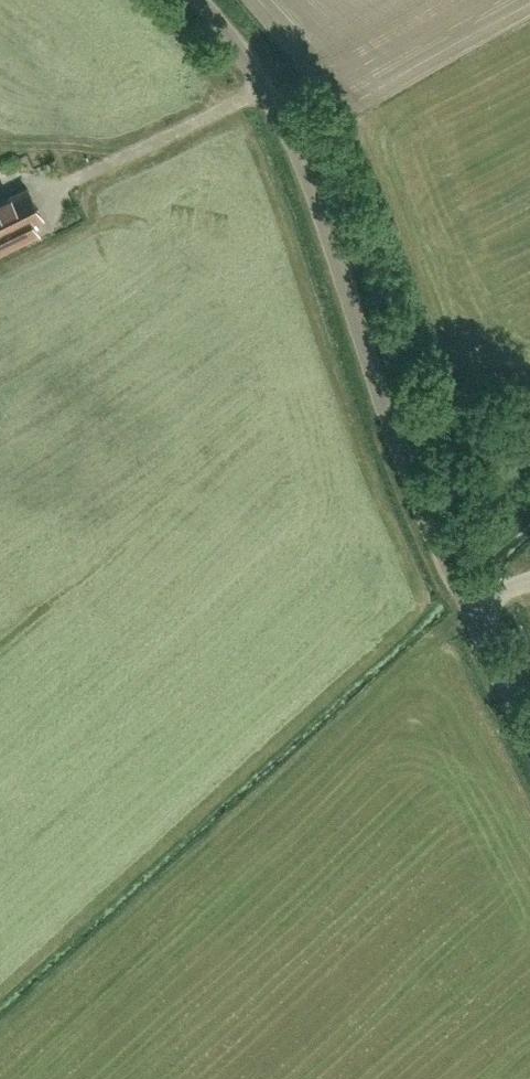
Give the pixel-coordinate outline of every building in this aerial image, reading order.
[(34,222),(42,218),(28,191),(0,205),(0,254),(22,243),(41,234),(34,222)]
